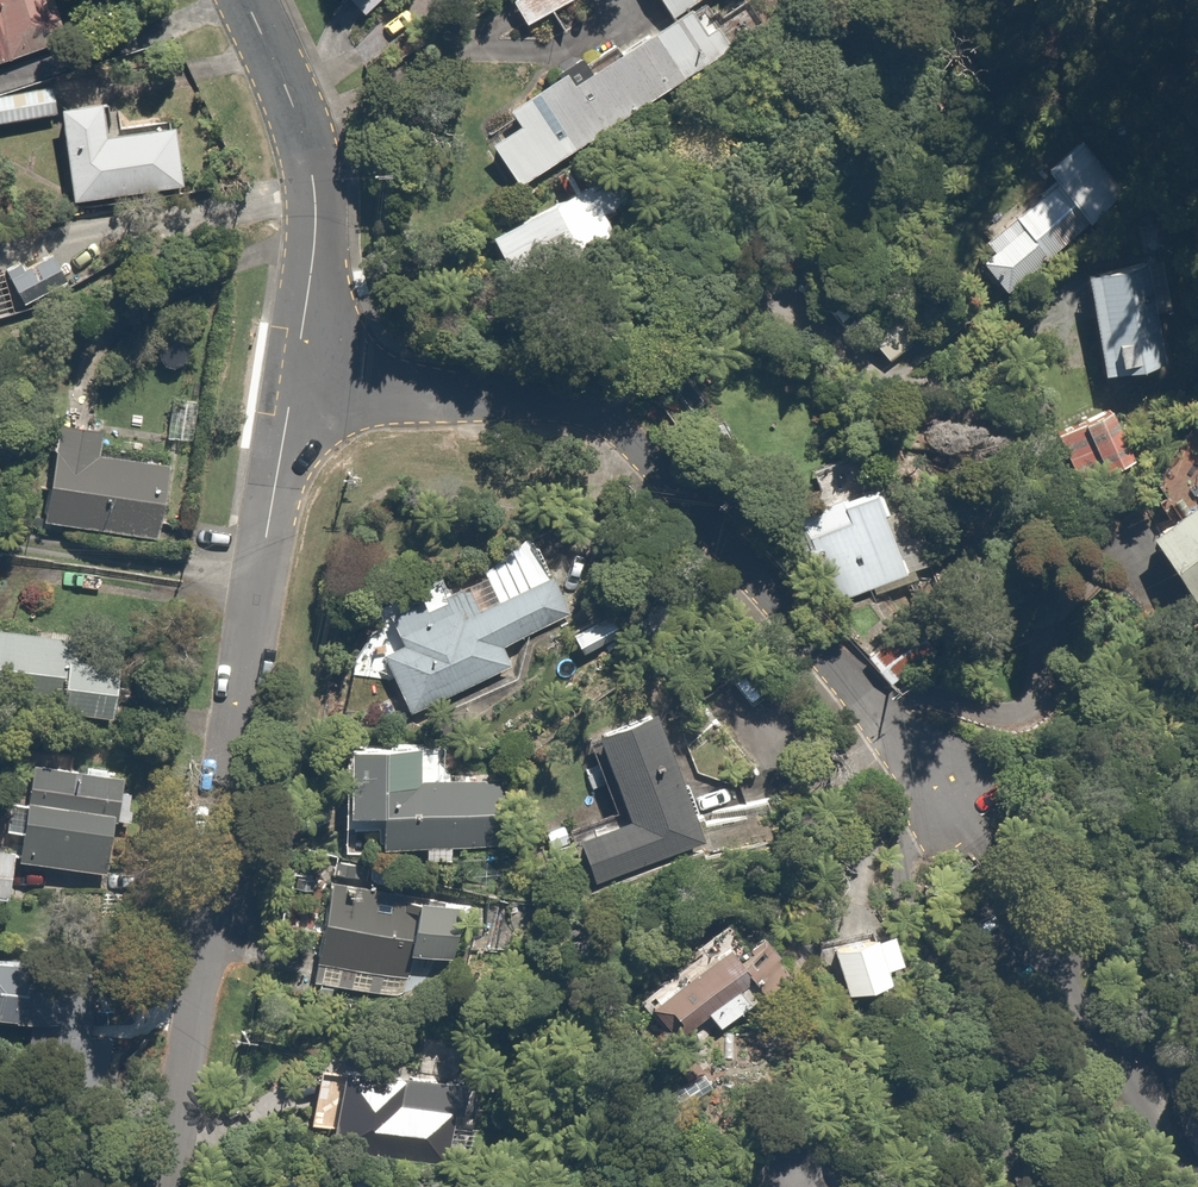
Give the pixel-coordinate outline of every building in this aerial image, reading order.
[(68,31),(57,0),(0,0),(0,55),(68,31)] [(521,21),(558,0),(509,0),(521,21)] [(665,11),(681,1),(682,0),(657,0),(665,11)] [(665,11),(566,78),(558,66),(501,105),(512,121),(483,141),(511,183),(724,40),(701,6),(689,14),(681,1),(665,11)] [(48,110),(43,83),(0,90),(0,118),(48,110)] [(52,105),(66,196),(182,179),(173,120),(105,131),(100,98),(52,105)] [(1077,136),(1042,164),(1085,217),(1120,189),(1077,136)] [(513,282),(611,231),(599,209),(616,200),(601,170),(485,229),(513,282)] [(977,255),(1002,285),(1072,226),(1040,187),(1011,211),(1019,220),(977,255)] [(50,253),(4,272),(17,302),(62,282),(50,253)] [(1109,344),(1112,365),(1153,357),(1147,325),(1164,322),(1152,257),(1078,270),(1091,347),(1109,344)] [(892,310),(865,331),(885,359),(913,338),(892,310)] [(1104,403),(1049,433),(1078,485),(1133,455),(1104,403)] [(51,412),(38,517),(151,531),(160,460),(93,451),(97,418),(51,412)] [(911,579),(854,452),(805,473),(820,507),(794,519),(835,613),(911,579)] [(1144,527),(1186,594),(1197,587),(1197,492),(1144,527)] [(373,699),(384,721),(509,661),(500,644),(562,614),(527,542),(381,612),(396,642),(375,653),(393,690),(373,699)] [(0,624),(0,689),(52,695),(50,708),(105,715),(112,653),(54,646),(56,631),(0,624)] [(698,835),(646,705),(591,727),(621,803),(569,823),(591,877),(698,835)] [(342,844),(377,843),(499,838),(497,771),(432,774),(430,739),(338,743),(342,844)] [(6,797),(2,829),(17,831),(14,855),(112,869),(125,773),(27,759),(22,799),(6,797)] [(13,896),(16,873),(6,871),(9,849),(0,848),(0,894),(13,896)] [(472,902),(325,875),(307,978),(395,993),(403,949),(462,959),(472,902)] [(870,934),(868,927),(824,943),(841,992),(886,976),(883,968),(901,961),(888,927),(870,934)] [(721,942),(645,990),(679,1045),(755,997),(721,942)] [(22,1016),(16,1079),(108,1087),(114,1029),(51,1023),(57,957),(0,952),(0,1014),(22,1016)] [(457,1075),(333,1062),(331,1074),(307,1071),(302,1121),(326,1124),(324,1147),(448,1159),(457,1075)] [(255,1186),(291,1186),(267,1170),(255,1186)]
